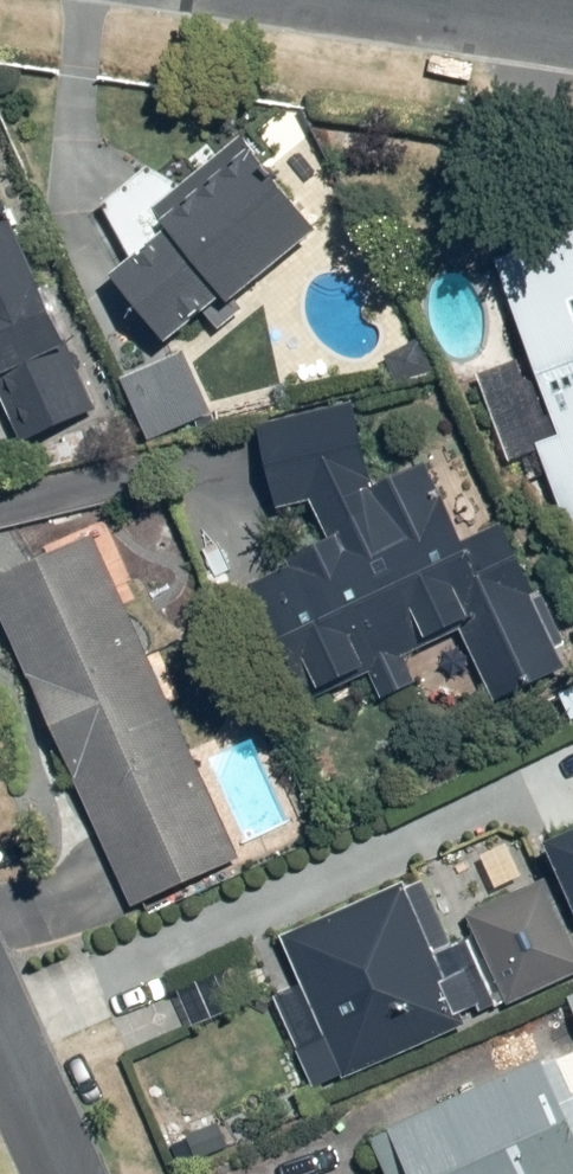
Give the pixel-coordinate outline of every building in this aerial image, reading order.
[(146,256),(118,283),(175,348),(343,209),(263,112),(179,182),(161,159),(104,206),(146,256)] [(32,444),(102,410),(72,347),(83,341),(51,275),(44,279),(0,188),(0,379),(32,444)] [(510,457),(544,446),(572,542),(572,223),(497,251),(533,351),(501,362),(494,341),(455,355),(466,387),(486,380),(510,457)] [(190,345),(123,376),(155,445),(222,414),(190,345)] [(313,550),(245,584),(297,709),(376,676),(369,659),(448,626),(483,710),(571,673),(502,509),(464,525),(438,464),(370,493),(372,498),(343,510),(347,521),(308,538),(313,550)] [(0,586),(0,596),(136,906),(243,859),(101,536),(0,586)] [(550,848),(572,904),(572,838),(550,848)] [(472,915),(508,1004),(572,977),(572,933),(552,882),(472,915)] [(408,887),(291,936),(347,1075),(465,1027),(408,887)] [(550,1062),(401,1124),(422,1173),(572,1173),(572,1118),(550,1062)]
